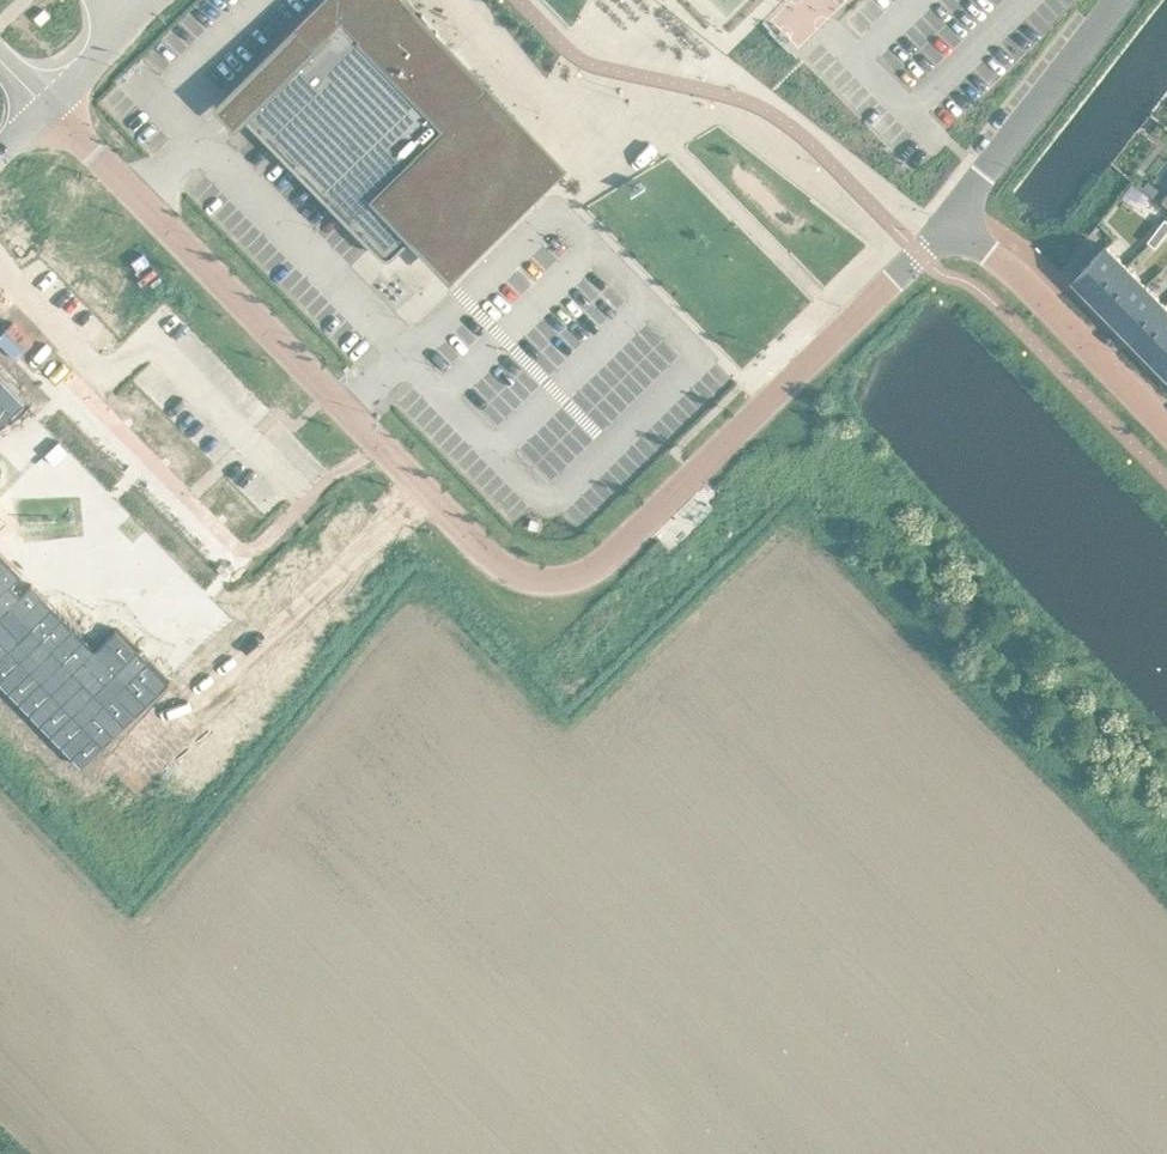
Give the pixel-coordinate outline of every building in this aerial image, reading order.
[(38,14),(46,6),(41,0),(39,0),(31,7),(38,14)] [(293,16),(311,34),(239,104),(331,203),(376,245),(377,246),(379,247),(380,247),(382,248),(383,248),(385,248),(386,247),(388,247),(389,246),(390,245),(411,224),(444,243),(478,184),(511,125),(478,84),(430,25),(410,0),(310,0),(293,16)] [(1158,192),(1166,199),(1166,180),(1158,192)] [(1160,226),(1166,217),(1166,213),(1161,209),(1152,220),(1160,226)] [(1151,237),(1160,226),(1152,220),(1143,232),(1151,237)] [(1080,284),(1087,291),(1089,289),(1122,256),(1103,236),(1070,268),(1082,282),(1080,284)] [(1096,296),(1107,307),(1140,275),(1122,256),(1089,289),(1087,291),(1094,298),(1096,296)] [(1116,320),(1124,329),(1126,327),(1159,294),(1140,275),(1107,307),(1118,318),(1116,320)] [(1146,347),(1166,326),(1166,302),(1159,294),(1126,327),(1124,329),(1133,337),(1135,335),(1146,347)] [(1146,347),(1158,359),(1156,361),(1163,368),(1165,366),(1166,364),(1166,326),(1146,347)] [(20,393),(21,393),(0,372),(0,413),(20,393)] [(55,431),(42,444),(52,455),(66,441),(55,431)] [(80,757),(166,672),(165,671),(112,617),(91,638),(50,596),(28,573),(17,583),(8,574),(18,564),(0,545),(0,676),(80,757)]
